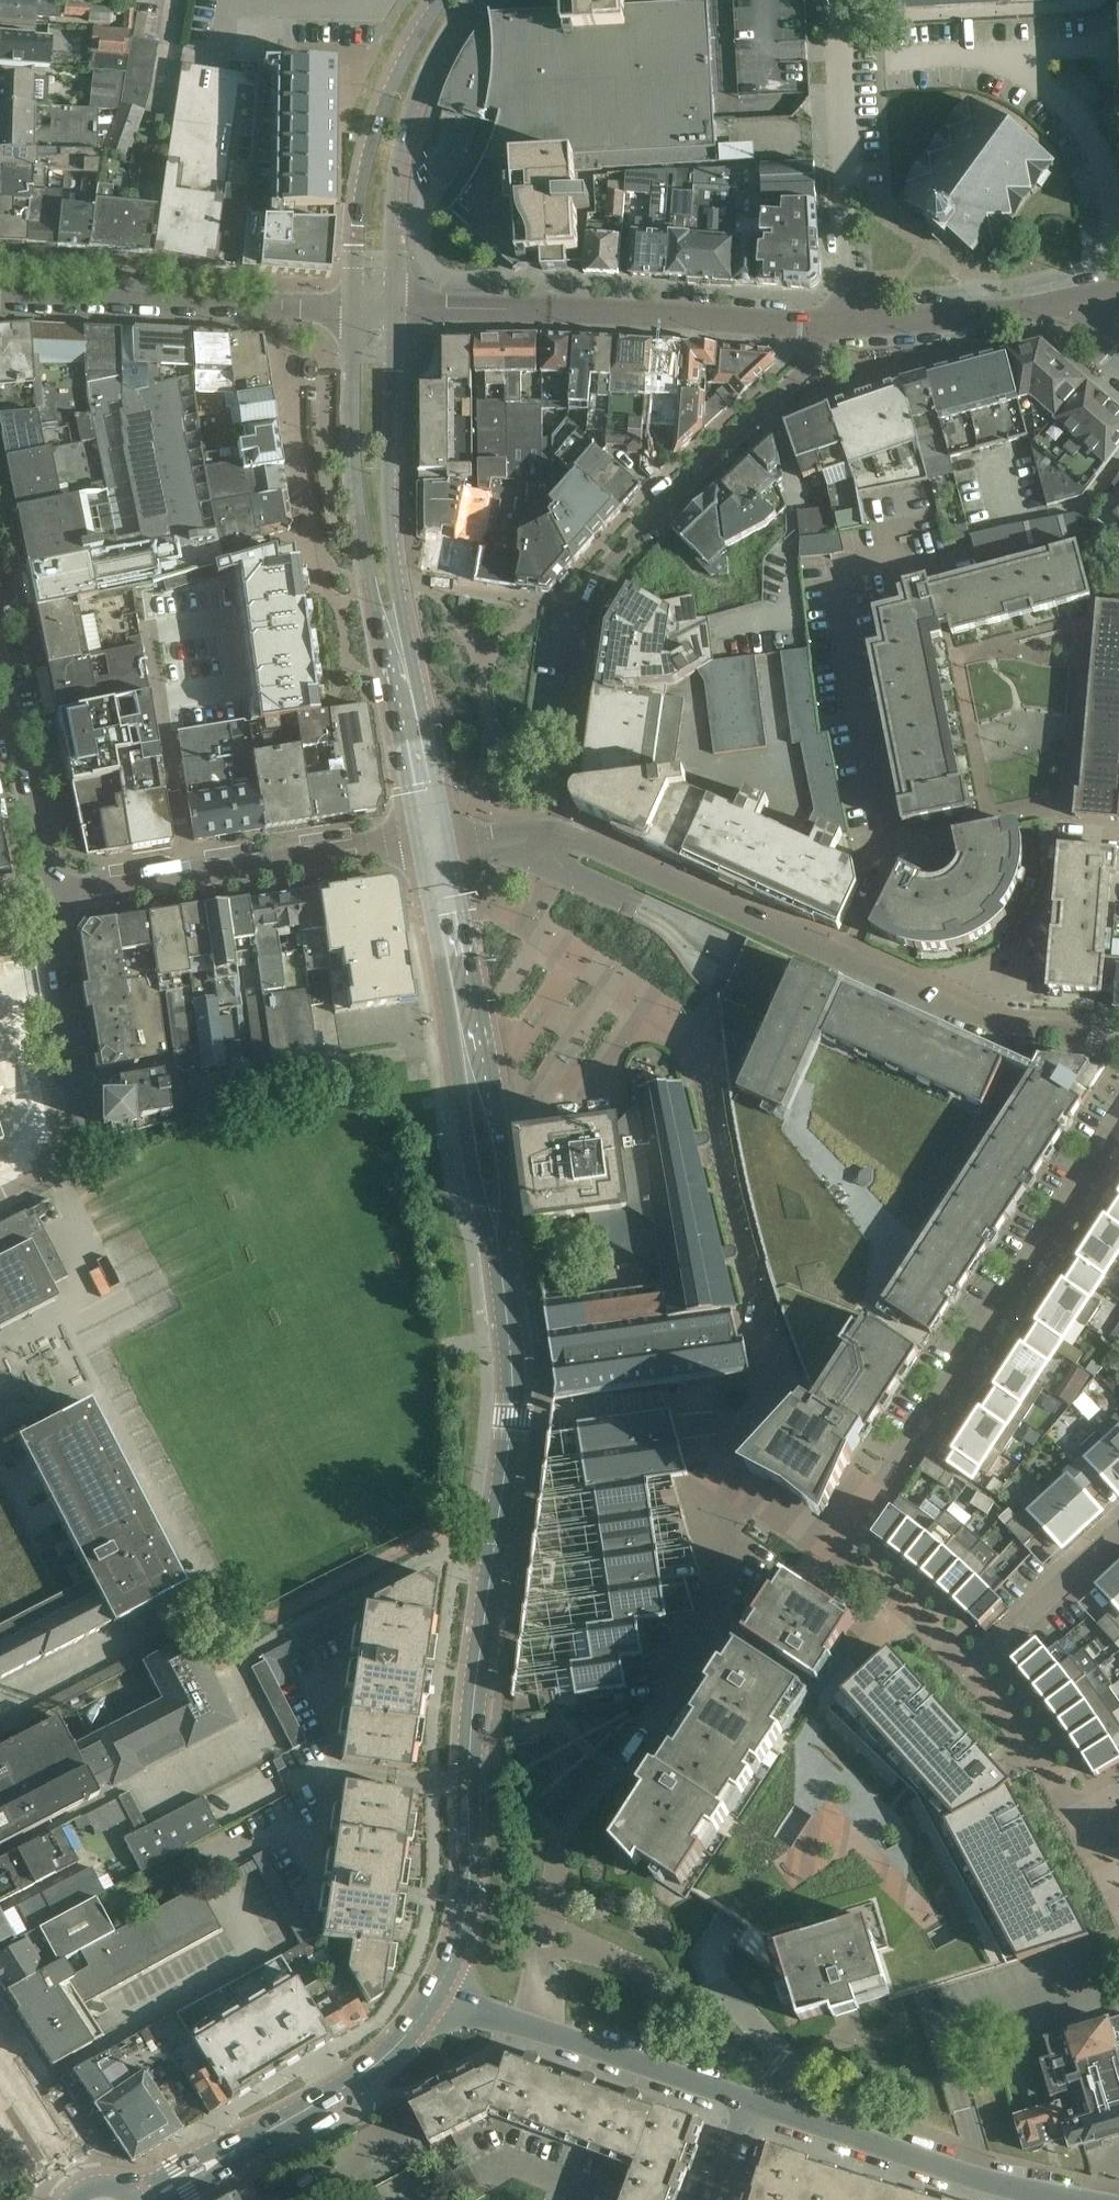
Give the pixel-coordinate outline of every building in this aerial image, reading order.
[(35,25),(36,16),(61,18),(62,3),(37,0),(33,0),(0,0),(0,22),(35,25)] [(564,12),(498,15),(492,16),(492,15),(490,15),(491,20),(491,21),(486,28),(480,37),(471,55),(467,62),(462,72),(456,84),(453,92),(450,100),(486,110),(486,112),(487,113),(488,111),(500,115),(497,127),(492,140),(486,154),(478,170),(469,186),(458,201),(449,212),(450,213),(451,211),(472,229),(470,231),(471,232),(473,230),(494,249),(492,251),(493,252),(495,250),(516,269),(514,270),(515,271),(520,267),(542,266),(543,271),(568,270),(567,253),(579,252),(577,210),(590,209),(590,196),(576,197),(575,173),(603,171),(602,170),(717,163),(715,114),(709,4),(625,8),(625,0),(564,0),(564,12)] [(738,83),(802,80),(801,51),(798,0),(735,0),(738,83)] [(891,9),(999,3),(998,0),(891,0),(891,9)] [(91,6),(65,4),(64,16),(88,18),(88,24),(113,25),(114,9),(90,8),(91,6)] [(123,30),(131,31),(132,8),(117,7),(116,15),(124,15),(123,30)] [(91,28),(89,53),(128,56),(130,41),(131,31),(123,30),(91,28)] [(0,33),(0,65),(50,69),(52,39),(35,37),(35,35),(0,33)] [(128,56),(126,75),(125,85),(151,89),(159,46),(130,41),(128,56)] [(89,53),(88,72),(93,72),(106,73),(125,75),(126,75),(128,56),(89,53)] [(165,170),(163,182),(151,256),(214,267),(237,88),(252,90),(254,76),(252,76),(181,63),(174,110),(165,170)] [(336,65),(253,63),(252,76),(254,76),(252,90),(250,151),(249,173),(242,271),(330,278),(333,231),(336,65)] [(125,75),(106,73),(102,109),(116,110),(117,104),(120,104),(123,84),(125,75)] [(29,106),(29,105),(30,91),(57,92),(57,79),(0,76),(0,104),(29,106)] [(249,173),(250,151),(252,90),(237,88),(214,267),(239,271),(242,271),(249,173)] [(968,104),(966,102),(964,104),(966,106),(963,110),(959,107),(949,121),(953,124),(950,128),(948,127),(945,131),(947,132),(931,155),(929,153),(926,158),(928,159),(925,163),(921,161),(911,174),(915,177),(911,182),(910,180),(908,182),(910,184),(909,185),(910,186),(904,193),(912,199),(908,205),(931,222),(928,227),(931,228),(929,231),(943,242),(945,239),(947,241),(951,236),(975,253),(979,248),(986,253),(992,246),(993,246),(994,245),(996,246),(997,244),(995,243),(999,238),(1002,242),(1012,227),(1009,225),(1012,220),(1014,222),(1017,217),(1015,216),(1031,194),(1033,195),(1036,191),(1034,189),(1037,185),(1041,188),(1051,174),(1047,171),(1051,167),(1052,168),(1054,166),(1052,165),(1053,164),(969,102),(968,104)] [(29,106),(0,104),(0,150),(30,151),(35,151),(55,151),(55,152),(70,153),(103,153),(103,150),(116,110),(89,108),(33,106),(29,105),(29,106)] [(103,150),(103,153),(102,155),(126,162),(127,157),(143,111),(117,104),(116,110),(103,150)] [(98,178),(102,155),(103,153),(70,153),(55,152),(55,151),(35,151),(30,151),(0,150),(0,170),(31,171),(35,170),(43,171),(98,178)] [(165,170),(165,168),(125,164),(126,162),(102,155),(98,178),(95,198),(87,249),(87,250),(151,256),(165,170)] [(740,191),(740,194),(763,195),(764,214),(783,216),(784,205),(817,205),(817,190),(816,179),(815,168),(776,166),(742,167),(741,168),(740,191)] [(687,279),(733,283),(740,194),(740,191),(741,168),(742,167),(695,169),(690,237),(687,279)] [(675,170),(673,193),(668,278),(687,279),(690,237),(695,169),(675,170)] [(27,189),(32,189),(42,190),(43,171),(35,170),(31,171),(0,170),(0,188),(27,189)] [(631,275),(668,278),(673,193),(675,170),(648,171),(646,191),(653,192),(651,219),(645,219),(644,229),(648,230),(648,234),(635,233),(631,275)] [(25,245),(27,192),(27,189),(0,188),(0,244),(25,245)] [(625,193),(608,191),(606,218),(610,218),(609,236),(605,236),(605,229),(587,228),(585,250),(585,258),(585,260),(584,272),(619,274),(620,252),(625,193)] [(25,245),(56,246),(58,207),(60,207),(61,194),(27,192),(25,245)] [(740,194),(733,283),(758,285),(763,214),(764,214),(763,195),(740,194)] [(87,250),(87,249),(95,198),(83,196),(81,209),(60,208),(60,207),(58,207),(56,246),(87,250)] [(764,214),(763,214),(758,285),(781,287),(811,289),(818,286),(821,281),(820,258),(817,205),(784,205),(783,216),(764,214)] [(29,325),(29,327),(33,366),(32,366),(35,414),(85,416),(89,416),(86,399),(85,376),(84,376),(82,329),(82,328),(29,325)] [(0,329),(0,417),(35,414),(32,366),(33,366),(29,327),(0,329)] [(66,501),(15,511),(27,567),(215,530),(215,529),(210,504),(215,503),(215,504),(286,493),(282,466),(242,473),(241,462),(239,463),(204,470),(194,396),(192,375),(194,375),(191,334),(189,334),(189,335),(131,331),(132,351),(132,366),(131,366),(131,367),(130,377),(136,377),(135,383),(135,384),(132,384),(127,381),(121,378),(121,376),(121,364),(120,345),(120,333),(120,332),(120,330),(87,329),(83,329),(83,328),(82,328),(82,329),(84,376),(85,376),(86,399),(89,416),(95,442),(105,494),(66,501)] [(227,335),(226,335),(230,383),(232,398),(240,397),(270,392),(262,337),(251,339),(251,337),(240,338),(240,336),(237,336),(236,329),(227,330),(227,335)] [(222,335),(191,334),(194,375),(192,375),(194,396),(204,470),(239,463),(234,430),(236,430),(232,399),(232,398),(230,383),(226,335),(224,335),(222,335)] [(542,410),(541,374),(538,374),(538,359),(538,345),(538,337),(535,337),(535,338),(507,338),(507,343),(507,403),(507,411),(508,482),(524,482),(543,483),(542,440),(542,411),(542,410)] [(542,337),(541,374),(542,410),(570,410),(575,338),(542,337)] [(472,360),(472,338),(441,338),(441,370),(436,370),(428,377),(428,382),(419,382),(419,482),(425,482),(468,480),(473,479),(472,360)] [(507,411),(507,403),(507,338),(480,339),(480,338),(476,338),(477,359),(476,375),(477,375),(477,387),(483,387),(484,402),(478,402),(479,437),(480,491),(491,493),(492,493),(493,481),(508,482),(507,411)] [(591,393),(595,339),(575,338),(570,408),(570,410),(581,411),(580,423),(588,431),(591,393)] [(612,374),(614,340),(595,339),(591,393),(588,431),(607,433),(612,374)] [(612,374),(607,433),(606,445),(628,447),(627,454),(641,455),(642,445),(643,436),(649,343),(630,342),(630,341),(614,340),(612,374)] [(665,398),(680,399),(684,345),(683,345),(683,349),(655,347),(656,343),(654,343),(649,343),(643,436),(661,438),(665,398)] [(1034,459),(1045,499),(1048,507),(1082,497),(1118,448),(1118,411),(1105,399),(1041,343),(1005,353),(1022,419),(1025,430),(1028,438),(1034,459)] [(706,384),(707,368),(715,368),(716,348),(684,345),(680,399),(681,399),(678,430),(676,455),(703,430),(705,406),(706,384)] [(775,364),(771,354),(770,352),(716,348),(715,368),(707,368),(706,384),(713,384),(713,386),(723,387),(716,393),(718,394),(705,406),(703,430),(728,407),(774,364),(775,364)] [(958,366),(981,450),(1028,438),(1025,430),(1022,419),(1005,353),(958,366)] [(314,360),(313,360),(311,360),(310,360),(309,360),(308,361),(308,362),(307,363),(307,364),(307,365),(306,366),(306,367),(305,368),(305,369),(305,370),(305,372),(305,373),(306,374),(307,375),(309,377),(310,377),(311,378),(313,378),(315,377),(316,376),(318,375),(318,373),(319,372),(319,371),(319,369),(318,368),(318,367),(317,366),(317,364),(317,363),(316,362),(315,361),(314,360)] [(926,374),(948,458),(949,458),(949,459),(981,450),(958,366),(952,367),(928,374),(926,374)] [(924,464),(948,458),(926,374),(900,381),(910,410),(912,417),(920,449),(924,464)] [(924,464),(920,449),(912,417),(910,410),(900,381),(856,396),(856,398),(830,407),(830,405),(828,406),(827,407),(841,446),(846,461),(851,473),(862,524),(863,527),(864,528),(866,527),(861,502),(860,502),(859,495),(929,481),(924,464)] [(240,397),(232,398),(232,399),(236,430),(234,430),(239,463),(241,462),(242,473),(282,466),(270,392),(240,397)] [(862,524),(851,473),(846,461),(841,446),(827,407),(785,424),(803,478),(809,476),(813,488),(825,484),(827,491),(832,512),(823,513),(822,508),(797,510),(799,538),(829,536),(828,534),(840,532),(863,527),(862,524)] [(0,417),(0,434),(4,456),(4,457),(5,460),(56,450),(95,442),(89,416),(85,416),(35,414),(0,417)] [(580,472),(622,509),(642,487),(598,449),(577,427),(568,419),(553,437),(552,439),(552,440),(552,454),(572,472),(576,468),(580,472)] [(759,498),(775,515),(782,509),(779,481),(783,477),(781,470),(775,438),(769,438),(732,474),(740,482),(743,479),(752,487),(749,490),(757,499),(759,498)] [(543,462),(543,483),(550,484),(552,456),(552,454),(552,440),(542,440),(543,462)] [(56,450),(5,460),(15,511),(66,501),(105,494),(95,442),(56,450)] [(552,504),(558,509),(594,541),(605,528),(606,528),(622,509),(580,472),(552,504)] [(740,482),(732,474),(719,486),(726,549),(766,524),(775,515),(759,498),(757,499),(749,490),(752,487),(743,479),(740,482)] [(442,526),(457,529),(465,489),(466,488),(468,480),(425,482),(419,482),(419,538),(426,539),(428,532),(441,535),(442,526)] [(476,582),(518,589),(524,557),(522,557),(523,500),(524,482),(508,482),(493,481),(492,493),(491,493),(488,512),(479,561),(480,561),(476,582)] [(524,557),(518,589),(549,594),(575,564),(555,523),(550,514),(554,512),(549,501),(550,484),(543,483),(524,482),(523,500),(522,557),(524,557)] [(711,577),(728,575),(727,564),(726,549),(719,486),(673,530),(695,552),(691,556),(711,577)] [(479,561),(488,512),(491,493),(480,491),(466,488),(465,489),(457,529),(448,576),(476,582),(480,561),(479,561)] [(215,504),(210,504),(215,529),(215,530),(219,549),(221,548),(222,548),(266,537),(287,531),(291,524),(286,493),(215,504)] [(559,530),(575,564),(595,541),(594,541),(558,509),(554,513),(551,514),(555,523),(559,530)] [(1075,514),(1059,517),(1065,537),(1080,533),(1075,514)] [(1054,518),(1025,523),(1031,546),(1060,538),(1054,518)] [(969,536),(967,524),(942,530),(943,536),(945,542),(968,536),(969,536)] [(1002,527),(969,536),(968,536),(974,561),(1026,547),(1020,524),(1002,527)] [(457,529),(442,526),(441,535),(428,532),(426,539),(420,571),(422,571),(422,572),(448,577),(448,576),(457,529)] [(215,530),(27,567),(35,611),(131,592),(140,590),(151,588),(152,588),(151,585),(163,581),(173,578),(183,575),(192,573),(202,570),(212,567),(222,564),(219,549),(215,530)] [(829,536),(799,538),(800,559),(830,556),(845,553),(840,532),(828,534),(829,536)] [(911,609),(882,617),(889,651),(876,653),(906,804),(900,805),(904,825),(957,815),(954,801),(968,798),(964,781),(950,784),(948,773),(958,771),(954,754),(945,756),(943,745),(952,743),(949,726),(939,728),(937,717),(946,715),(943,698),(934,700),(931,689),(941,687),(938,670),(928,672),(926,661),(935,659),(929,629),(949,624),(952,635),(976,629),(974,619),(985,616),(987,626),(1010,620),(1008,610),(1030,604),(1033,614),(1055,608),(1053,598),(1064,595),(1067,605),(1091,598),(1077,545),(1050,552),(1052,559),(930,591),(927,580),(922,581),(921,576),(908,579),(910,584),(905,586),(911,609)] [(222,564),(212,567),(215,577),(215,578),(232,573),(249,702),(247,703),(249,718),(249,723),(258,722),(258,721),(295,717),(301,716),(316,714),(317,714),(306,628),(296,560),(285,562),(284,554),(283,548),(284,548),(283,546),(222,564)] [(212,567),(202,570),(205,580),(215,577),(212,567)] [(202,570),(192,573),(195,583),(205,580),(202,570)] [(192,573),(183,575),(186,586),(195,583),(192,573)] [(183,575),(173,578),(176,589),(186,586),(183,575)] [(173,578),(163,581),(166,592),(176,589),(173,578)] [(625,694),(626,689),(626,687),(674,684),(710,661),(715,660),(710,617),(699,618),(694,595),(658,604),(628,586),(612,612),(610,612),(609,612),(608,612),(607,613),(605,614),(603,616),(603,617),(603,619),(603,620),(603,621),(603,622),(604,623),(604,624),(595,690),(596,690),(625,694)] [(131,592),(35,611),(36,614),(37,618),(46,666),(140,648),(132,601),(131,592)] [(1098,603),(1096,628),(1118,630),(1118,605),(1098,603)] [(1093,651),(1118,654),(1118,630),(1096,628),(1093,651)] [(140,648),(46,666),(48,673),(48,674),(56,715),(70,712),(148,697),(140,648)] [(780,653),(783,674),(811,670),(808,649),(780,653)] [(1091,675),(1118,677),(1118,654),(1093,651),(1091,675)] [(728,659),(731,680),(757,677),(755,656),(728,659)] [(704,684),(731,680),(728,659),(711,661),(696,672),(704,684)] [(783,674),(785,688),(813,684),(811,670),(783,674)] [(1089,699),(1118,701),(1118,677),(1091,675),(1089,699)] [(731,680),(733,695),(759,691),(757,677),(731,680)] [(706,698),(733,695),(731,680),(704,684),(706,698)] [(785,688),(787,702),(815,699),(813,684),(785,688)] [(615,829),(684,860),(711,800),(687,790),(688,789),(686,775),(663,777),(662,767),(672,769),(681,701),(661,698),(663,688),(626,689),(625,694),(596,690),(582,782),(583,782),(584,787),(581,787),(582,789),(584,788),(581,808),(579,807),(578,809),(616,826),(615,829)] [(733,695),(734,709),(761,706),(759,691),(733,695)] [(708,713),(734,709),(733,695),(706,698),(708,713)] [(70,712),(56,715),(69,777),(70,785),(116,776),(113,756),(156,749),(154,733),(153,733),(151,719),(149,706),(148,697),(70,712)] [(787,702),(789,717),(816,713),(815,699),(787,702)] [(1087,722),(1118,725),(1118,701),(1089,699),(1087,722)] [(734,709),(736,723),(763,720),(761,706),(734,709)] [(365,707),(328,712),(333,765),(339,765),(343,794),(348,817),(374,813),(380,797),(365,707)] [(710,727),(736,723),(734,709),(708,713),(710,727)] [(301,716),(295,717),(305,780),(311,823),(341,818),(348,817),(343,794),(339,765),(333,765),(328,712),(320,713),(318,713),(317,714),(316,714),(301,716)] [(789,717),(790,731),(818,727),(816,713),(789,717)] [(249,723),(246,723),(252,766),(262,827),(263,830),(311,823),(305,780),(295,717),(258,722),(249,723)] [(736,723),(738,738),(765,734),(763,720),(736,723)] [(1085,746),(1118,749),(1118,725),(1087,722),(1085,746)] [(244,723),(177,733),(188,798),(187,798),(190,819),(193,841),(263,830),(262,827),(252,766),(246,723),(244,723)] [(711,741),(738,738),(736,723),(710,727),(711,741)] [(792,745),(801,744),(820,742),(819,736),(818,727),(790,731),(792,745)] [(738,738),(740,752),(767,749),(765,734),(738,738)] [(801,744),(804,758),(832,753),(828,735),(819,736),(820,742),(801,744)] [(713,756),(740,752),(738,738),(711,741),(713,756)] [(1083,769),(1118,773),(1118,749),(1085,746),(1083,769)] [(156,749),(113,756),(116,776),(122,811),(124,827),(128,851),(141,849),(170,845),(172,844),(169,827),(168,823),(156,749)] [(804,758),(806,771),(835,766),(832,753),(804,758)] [(806,771),(809,784),(837,779),(835,766),(806,771)] [(1081,792),(1081,793),(1118,796),(1118,773),(1083,769),(1081,792)] [(116,776),(70,785),(73,795),(75,808),(79,827),(81,840),(86,843),(89,842),(91,850),(97,854),(105,853),(105,855),(128,851),(124,827),(122,811),(116,776)] [(809,784),(812,797),(840,791),(837,779),(809,784)] [(812,797),(814,810),(842,804),(840,791),(812,797)] [(711,800),(684,860),(741,886),(777,902),(839,931),(858,889),(849,852),(838,847),(843,835),(822,825),(817,837),(764,813),(769,802),(747,792),(738,812),(711,800)] [(1081,793),(1081,792),(1077,792),(1074,817),(1118,821),(1118,796),(1081,793)] [(814,810),(810,820),(822,825),(843,835),(848,834),(842,804),(814,810)] [(915,844),(869,938),(927,967),(952,964),(975,956),(998,943),(1018,925),(1032,902),(1042,876),(1041,848),(1035,821),(915,844)] [(1047,990),(1057,991),(1096,994),(1102,994),(1103,986),(1106,957),(1105,957),(1111,875),(1116,875),(1117,870),(1118,870),(1118,857),(1118,852),(1100,850),(1069,847),(1059,847),(1058,856),(1054,909),(1063,910),(1062,927),(1053,927),(1048,979),(1047,990)] [(399,899),(398,890),(397,888),(396,886),(395,885),(394,883),(392,882),(390,882),(389,881),(387,881),(377,882),(327,889),(327,887),(316,889),(328,970),(331,992),(335,1013),(414,1000),(399,899)] [(328,970),(316,889),(292,892),(304,973),(305,977),(309,1007),(321,1005),(316,972),(328,970)] [(247,899),(255,953),(258,973),(257,973),(270,1062),(314,1056),(314,1058),(317,1058),(309,1007),(305,977),(304,973),(292,892),(247,899)] [(247,899),(225,903),(231,950),(232,956),(254,954),(255,953),(247,899)] [(212,988),(216,1011),(239,1007),(232,956),(231,950),(225,903),(201,906),(207,952),(212,988)] [(238,1040),(234,1041),(221,1043),(217,1018),(212,988),(207,952),(201,906),(179,910),(182,938),(188,988),(156,993),(157,996),(165,1038),(159,994),(164,993),(174,1067),(183,1074),(214,1069),(225,1067),(227,1081),(230,1095),(232,1109),(247,1105),(240,1053),(238,1040)] [(179,910),(145,915),(152,959),(154,976),(156,993),(188,988),(182,938),(179,910)] [(156,993),(154,976),(152,959),(145,915),(114,920),(125,992),(136,1060),(157,1056),(167,1054),(165,1038),(157,996),(156,993)] [(89,998),(125,992),(114,920),(88,924),(79,937),(84,969),(89,998)] [(1103,986),(1116,987),(1114,1008),(1118,1009),(1118,958),(1106,957),(1103,986)] [(1108,1066),(1014,1058),(831,975),(829,979),(797,965),(783,993),(771,1021),(721,998),(721,997),(719,997),(722,1032),(724,1056),(727,1079),(729,1091),(733,1114),(737,1138),(739,1150),(744,1173),(746,1184),(751,1207),(754,1219),(757,1230),(760,1242),(764,1253),(767,1265),(766,1265),(775,1293),(790,1289),(886,1326),(923,1350),(931,1337),(932,1337),(1092,1091),(1091,1090),(1106,1067),(1108,1068),(1108,1066)] [(270,1062),(257,973),(242,975),(254,1064),(270,1062)] [(137,1064),(136,1060),(125,992),(89,998),(100,1070),(137,1064)] [(217,1018),(221,1043),(234,1041),(230,1015),(217,1018)] [(214,1069),(216,1083),(227,1081),(225,1067),(214,1069)] [(163,1085),(161,1074),(120,1081),(120,1080),(108,1082),(109,1096),(105,1097),(102,1097),(102,1101),(104,1101),(104,1121),(103,1121),(103,1125),(110,1125),(112,1137),(167,1124),(166,1115),(169,1115),(166,1096),(167,1096),(166,1085),(163,1085)] [(227,1081),(216,1083),(218,1097),(230,1095),(227,1081)] [(557,1386),(555,1400),(751,1373),(744,1339),(737,1311),(732,1290),(725,1263),(733,1261),(735,1261),(736,1260),(737,1259),(737,1258),(738,1257),(738,1256),(738,1254),(738,1253),(738,1252),(737,1251),(736,1250),(735,1249),(734,1249),(733,1248),(731,1248),(730,1249),(722,1251),(698,1151),(707,1148),(708,1148),(709,1147),(710,1146),(710,1145),(711,1144),(711,1143),(711,1141),(711,1140),(711,1139),(710,1138),(709,1137),(708,1136),(707,1136),(706,1135),(703,1136),(695,1138),(682,1084),(639,1090),(635,1090),(635,1094),(636,1094),(638,1107),(617,1128),(524,1140),(534,1222),(590,1215),(592,1232),(654,1267),(660,1307),(650,1308),(652,1321),(551,1335),(557,1386)] [(230,1095),(218,1097),(221,1112),(232,1109),(230,1095)] [(82,1185),(144,1318),(179,1301),(168,1277),(191,1267),(140,1158),(82,1185)] [(1090,1216),(1080,1231),(1117,1255),(1118,1253),(1118,1211),(1115,1208),(1108,1219),(1097,1212),(1093,1218),(1090,1216)] [(59,1299),(52,1285),(66,1278),(34,1218),(28,1221),(24,1213),(0,1225),(0,1329),(59,1299)] [(1070,1255),(1080,1262),(1073,1272),(1097,1287),(1117,1255),(1080,1231),(1070,1246),(1074,1248),(1070,1255)] [(1051,1282),(1048,1280),(1039,1295),(1076,1319),(1078,1316),(1089,1323),(1101,1305),(1090,1298),(1097,1287),(1073,1272),(1066,1283),(1056,1276),(1051,1282)] [(547,1299),(548,1299),(559,1297),(557,1276),(548,1277),(548,1276),(544,1277),(547,1299)] [(886,1326),(790,1289),(775,1293),(780,1308),(789,1333),(798,1357),(803,1370),(813,1394),(824,1418),(829,1430),(800,1411),(754,1469),(756,1471),(822,1514),(824,1515),(854,1457),(854,1456),(862,1443),(863,1444),(921,1355),(920,1355),(923,1350),(886,1326)] [(1028,1319),(1039,1326),(1032,1336),(1055,1351),(1076,1319),(1039,1295),(1029,1310),(1032,1312),(1028,1319)] [(1010,1346),(1007,1344),(997,1359),(1034,1383),(1055,1351),(1032,1336),(1025,1347),(1014,1340),(1010,1346)] [(1023,1422),(1044,1390),(1034,1383),(997,1359),(987,1374),(991,1376),(986,1383),(997,1390),(990,1400),(1013,1415),(1023,1422)] [(1093,1361),(1086,1371),(1095,1377),(1102,1367),(1093,1361)] [(1066,1389),(1060,1399),(1071,1406),(1077,1396),(1066,1389)] [(955,1423),(1002,1453),(1013,1436),(1004,1430),(1013,1415),(990,1400),(983,1411),(972,1404),(968,1410),(965,1408),(955,1423)] [(40,1658),(41,1661),(110,1624),(111,1625),(185,1587),(89,1401),(15,1439),(16,1441),(0,1450),(0,1464),(23,1453),(90,1583),(60,1598),(0,1482),(0,1621),(4,1628),(0,1630),(0,1679),(40,1658)] [(670,1411),(577,1424),(586,1488),(686,1475),(670,1411)] [(1097,1433),(1118,1456),(1118,1413),(1097,1433)] [(988,1474),(1002,1453),(955,1423),(946,1438),(949,1440),(945,1446),(955,1453),(948,1465),(971,1480),(979,1468),(988,1474)] [(1086,1453),(1074,1464),(1092,1484),(1101,1475),(1118,1495),(1118,1456),(1097,1433),(1081,1448),(1086,1453)] [(930,1478),(938,1467),(926,1459),(918,1470),(930,1478)] [(1067,1471),(1071,1475),(1049,1495),(1082,1530),(1101,1513),(1082,1493),(1092,1484),(1074,1464),(1067,1471)] [(946,1472),(938,1467),(930,1478),(939,1484),(946,1472)] [(955,1478),(946,1472),(939,1484),(947,1489),(955,1478)] [(686,1475),(586,1488),(586,1489),(606,1487),(610,1518),(653,1512),(653,1510),(650,1490),(663,1489),(675,1487),(677,1486),(675,1477),(687,1476),(686,1475)] [(986,1490),(995,1496),(1004,1485),(994,1478),(986,1490)] [(979,1510),(986,1498),(978,1493),(970,1504),(979,1510)] [(1030,1505),(1016,1517),(1035,1537),(1044,1528),(1063,1548),(1082,1530),(1049,1495),(1034,1509),(1030,1505)] [(920,1510),(901,1496),(872,1536),(890,1548),(890,1549),(920,1510)] [(987,1515),(995,1503),(986,1498),(979,1510),(987,1515)] [(653,1512),(610,1518),(615,1553),(671,1545),(669,1535),(657,1537),(655,1521),(667,1519),(666,1510),(653,1512)] [(937,1523),(920,1510),(890,1549),(907,1561),(906,1561),(907,1562),(937,1523)] [(1006,1527),(1016,1517),(1009,1510),(999,1519),(1006,1527)] [(947,1511),(937,1523),(907,1562),(923,1574),(923,1575),(955,1538),(965,1526),(947,1511)] [(1016,1517),(1006,1527),(1024,1546),(1035,1537),(1016,1517)] [(965,1526),(955,1538),(923,1575),(938,1587),(939,1588),(939,1589),(972,1552),(982,1540),(965,1526)] [(939,1589),(955,1602),(954,1602),(955,1603),(988,1567),(999,1556),(982,1540),(972,1552),(939,1589)] [(671,1545),(615,1553),(620,1588),(676,1580),(674,1570),(662,1571),(659,1556),(672,1554),(671,1545)] [(989,1568),(988,1567),(955,1603),(970,1616),(969,1617),(986,1633),(1010,1610),(979,1579),(989,1568)] [(1117,1607),(1107,1615),(1118,1628),(1118,1571),(1117,1569),(1098,1586),(1117,1607)] [(435,1582),(422,1572),(372,1599),(370,1606),(363,1605),(342,1760),(408,1770),(435,1582)] [(832,2012),(834,2018),(861,2010),(859,2005),(870,2002),(888,1996),(889,2001),(1003,1966),(1010,1964),(1009,1961),(1008,1962),(923,1802),(924,1801),(922,1799),(921,1800),(920,1798),(917,1793),(904,1780),(905,1779),(903,1777),(902,1778),(899,1775),(866,1744),(831,1709),(832,1708),(833,1709),(844,1697),(842,1695),(881,1660),(877,1657),(849,1629),(854,1621),(852,1619),(855,1616),(839,1606),(837,1609),(812,1593),(813,1592),(791,1578),(790,1579),(784,1575),(756,1617),(753,1615),(743,1631),(746,1633),(745,1635),(751,1639),(744,1649),(736,1644),(735,1646),(738,1648),(726,1666),(722,1663),(708,1684),(712,1687),(686,1728),(659,1769),(655,1766),(641,1787),(645,1790),(613,1839),(611,1837),(609,1839),(616,1843),(612,1851),(636,1867),(641,1860),(658,1871),(653,1878),(675,1892),(686,1899),(687,1897),(690,1892),(702,1899),(719,1910),(721,1912),(731,1918),(745,1927),(733,1946),(735,1947),(773,1971),(774,1975),(778,1989),(784,2007),(795,2004),(801,2021),(832,2012)] [(676,1580),(620,1588),(625,1622),(668,1616),(664,1590),(677,1589),(676,1580)] [(354,1608),(263,1656),(265,1661),(279,1687),(287,1683),(275,1660),(359,1617),(354,1608)] [(1107,1615),(1097,1625),(1115,1645),(1118,1641),(1118,1628),(1107,1615)] [(625,1623),(587,1628),(591,1661),(641,1655),(637,1621),(668,1617),(668,1616),(625,1622),(625,1623)] [(1071,1661),(1056,1643),(1046,1652),(1032,1635),(1008,1656),(1023,1674),(1022,1674),(1035,1690),(1071,1661)] [(1,1846),(98,1795),(94,1787),(108,1780),(112,1786),(233,1723),(188,1638),(169,1648),(143,1661),(164,1701),(73,1749),(56,1717),(0,1747),(0,1846),(1,1846)] [(1040,1695),(1039,1695),(1048,1706),(1098,1668),(1084,1649),(1073,1659),(1071,1661),(1035,1690),(1040,1695)] [(874,1666),(842,1695),(844,1697),(896,1754),(953,1818),(945,1823),(989,1906),(1017,1958),(1018,1962),(1091,1939),(1090,1939),(1076,1911),(1074,1913),(1071,1907),(1069,1903),(1071,1903),(1069,1900),(1067,1901),(1065,1896),(1062,1889),(1064,1888),(1062,1885),(1060,1887),(1054,1876),(1056,1875),(1054,1872),(1053,1873),(1047,1862),(1049,1860),(1047,1858),(1045,1859),(1039,1848),(1041,1847),(1039,1844),(1038,1845),(1032,1834),(1034,1832),(1033,1830),(1030,1831),(1024,1820),(1026,1819),(1025,1816),(1023,1817),(1018,1808),(1017,1806),(1019,1805),(1018,1802),(1015,1803),(1010,1792),(1011,1791),(1010,1788),(1013,1786),(891,1651),(881,1660),(874,1666)] [(265,1661),(263,1656),(262,1656),(261,1655),(260,1656),(263,1661),(251,1667),(294,1748),(291,1750),(291,1751),(306,1743),(297,1723),(289,1708),(278,1688),(279,1687),(265,1661)] [(591,1662),(571,1665),(575,1696),(625,1689),(621,1658),(641,1655),(591,1661),(591,1662)] [(1052,1711),(1052,1712),(1061,1723),(1112,1686),(1098,1668),(1048,1706),(1052,1711)] [(1064,1729),(1073,1741),(1118,1709),(1118,1703),(1109,1689),(1113,1687),(1112,1686),(1061,1723),(1065,1728),(1064,1729)] [(1076,1746),(1084,1758),(1118,1737),(1118,1709),(1073,1741),(1076,1746)] [(1087,1764),(1095,1777),(1118,1763),(1118,1737),(1084,1758),(1088,1764),(1087,1764)] [(411,1792),(342,1782),(320,1938),(349,1942),(345,1967),(367,2004),(381,1995),(411,1792)] [(219,1830),(202,1797),(147,1826),(124,1839),(141,1872),(219,1830)] [(128,1819),(118,1799),(85,1816),(96,1836),(128,1819)] [(79,1861),(61,1828),(80,1818),(80,1817),(0,1859),(0,1903),(79,1861)] [(104,1894),(90,1867),(0,1915),(0,1949),(104,1894)] [(198,1887),(112,1933),(79,1952),(89,1967),(71,1978),(61,1962),(10,1991),(6,1993),(52,2065),(70,2053),(99,2031),(82,2005),(221,1928),(198,1887)] [(30,1933),(22,1938),(23,1940),(0,1954),(0,1984),(6,1993),(10,1991),(61,1962),(79,1952),(112,1933),(94,1899),(30,1933)] [(323,1950),(316,1936),(300,1945),(305,1955),(307,1958),(323,1950)] [(300,1945),(280,1956),(286,1966),(305,1955),(300,1945)] [(176,2015),(189,2040),(227,2103),(255,2086),(254,2084),(303,2054),(304,2056),(331,2040),(300,1988),(286,1966),(280,1956),(176,2015)] [(337,1970),(318,1981),(347,2030),(366,2019),(337,1970)] [(316,1978),(300,1988),(331,2040),(347,2030),(318,1981),(316,1978)] [(176,2015),(126,2041),(90,2062),(71,2072),(60,2080),(82,2112),(93,2105),(169,2054),(189,2040),(176,2015)] [(1068,2032),(1069,2034),(1046,2040),(1051,2058),(1040,2061),(1052,2099),(1070,2093),(1077,2117),(1070,2119),(1063,2121),(1068,2138),(1071,2149),(1085,2145),(1085,2147),(1118,2137),(1118,2017),(1068,2032)] [(223,2105),(227,2103),(189,2040),(169,2054),(181,2074),(195,2097),(207,2115),(212,2112),(216,2113),(221,2109),(223,2105)] [(169,2054),(93,2105),(105,2124),(155,2091),(168,2083),(177,2076),(181,2074),(169,2054)] [(554,2077),(555,2073),(538,2067),(541,2060),(540,2057),(531,2054),(528,2055),(526,2062),(508,2056),(502,2072),(491,2068),(479,2075),(494,2104),(491,2110),(636,2163),(655,2110),(640,2104),(642,2097),(641,2094),(632,2091),(629,2092),(627,2099),(595,2088),(598,2080),(596,2078),(588,2074),(585,2076),(582,2083),(565,2077),(564,2080),(554,2077)] [(408,2099),(431,2145),(489,2116),(491,2110),(494,2104),(479,2075),(474,2066),(451,2078),(453,2084),(434,2093),(432,2088),(408,2099)] [(977,2079),(981,2092),(1006,2084),(1002,2072),(977,2079)] [(168,2083),(155,2091),(105,2124),(131,2162),(203,2118),(177,2076),(168,2083)] [(1044,2146),(1046,2146),(1046,2145),(1068,2138),(1063,2121),(1070,2119),(1065,2102),(1016,2117),(1026,2152),(1028,2151),(1032,2153),(1041,2150),(1044,2146)] [(623,2199),(670,2199),(673,2191),(679,2193),(688,2168),(682,2166),(690,2146),(695,2148),(704,2124),(656,2106),(655,2110),(636,2163),(623,2199)] [(761,2144),(754,2169),(760,2171),(757,2178),(751,2176),(744,2199),(798,2199),(810,2163),(809,2163),(811,2159),(761,2144)] [(854,2177),(837,2172),(839,2168),(825,2164),(824,2168),(810,2163),(798,2199),(847,2199),(854,2177)] [(446,2176),(452,2187),(473,2175),(467,2164),(446,2176)] [(473,2175),(452,2187),(459,2197),(479,2185),(473,2175)] [(899,2190),(883,2185),(884,2182),(871,2178),(870,2181),(854,2177),(847,2199),(896,2199),(899,2190)] [(459,2197),(460,2199),(479,2199),(486,2196),(479,2185),(459,2197)] [(224,2199),(259,2199),(258,2199),(255,2193),(250,2190),(250,2189),(249,2189),(240,2195),(239,2194),(239,2193),(232,2197),(231,2195),(224,2199)] [(928,2199),(929,2196),(916,2192),(915,2195),(899,2190),(896,2199),(931,2199),(928,2199)]
